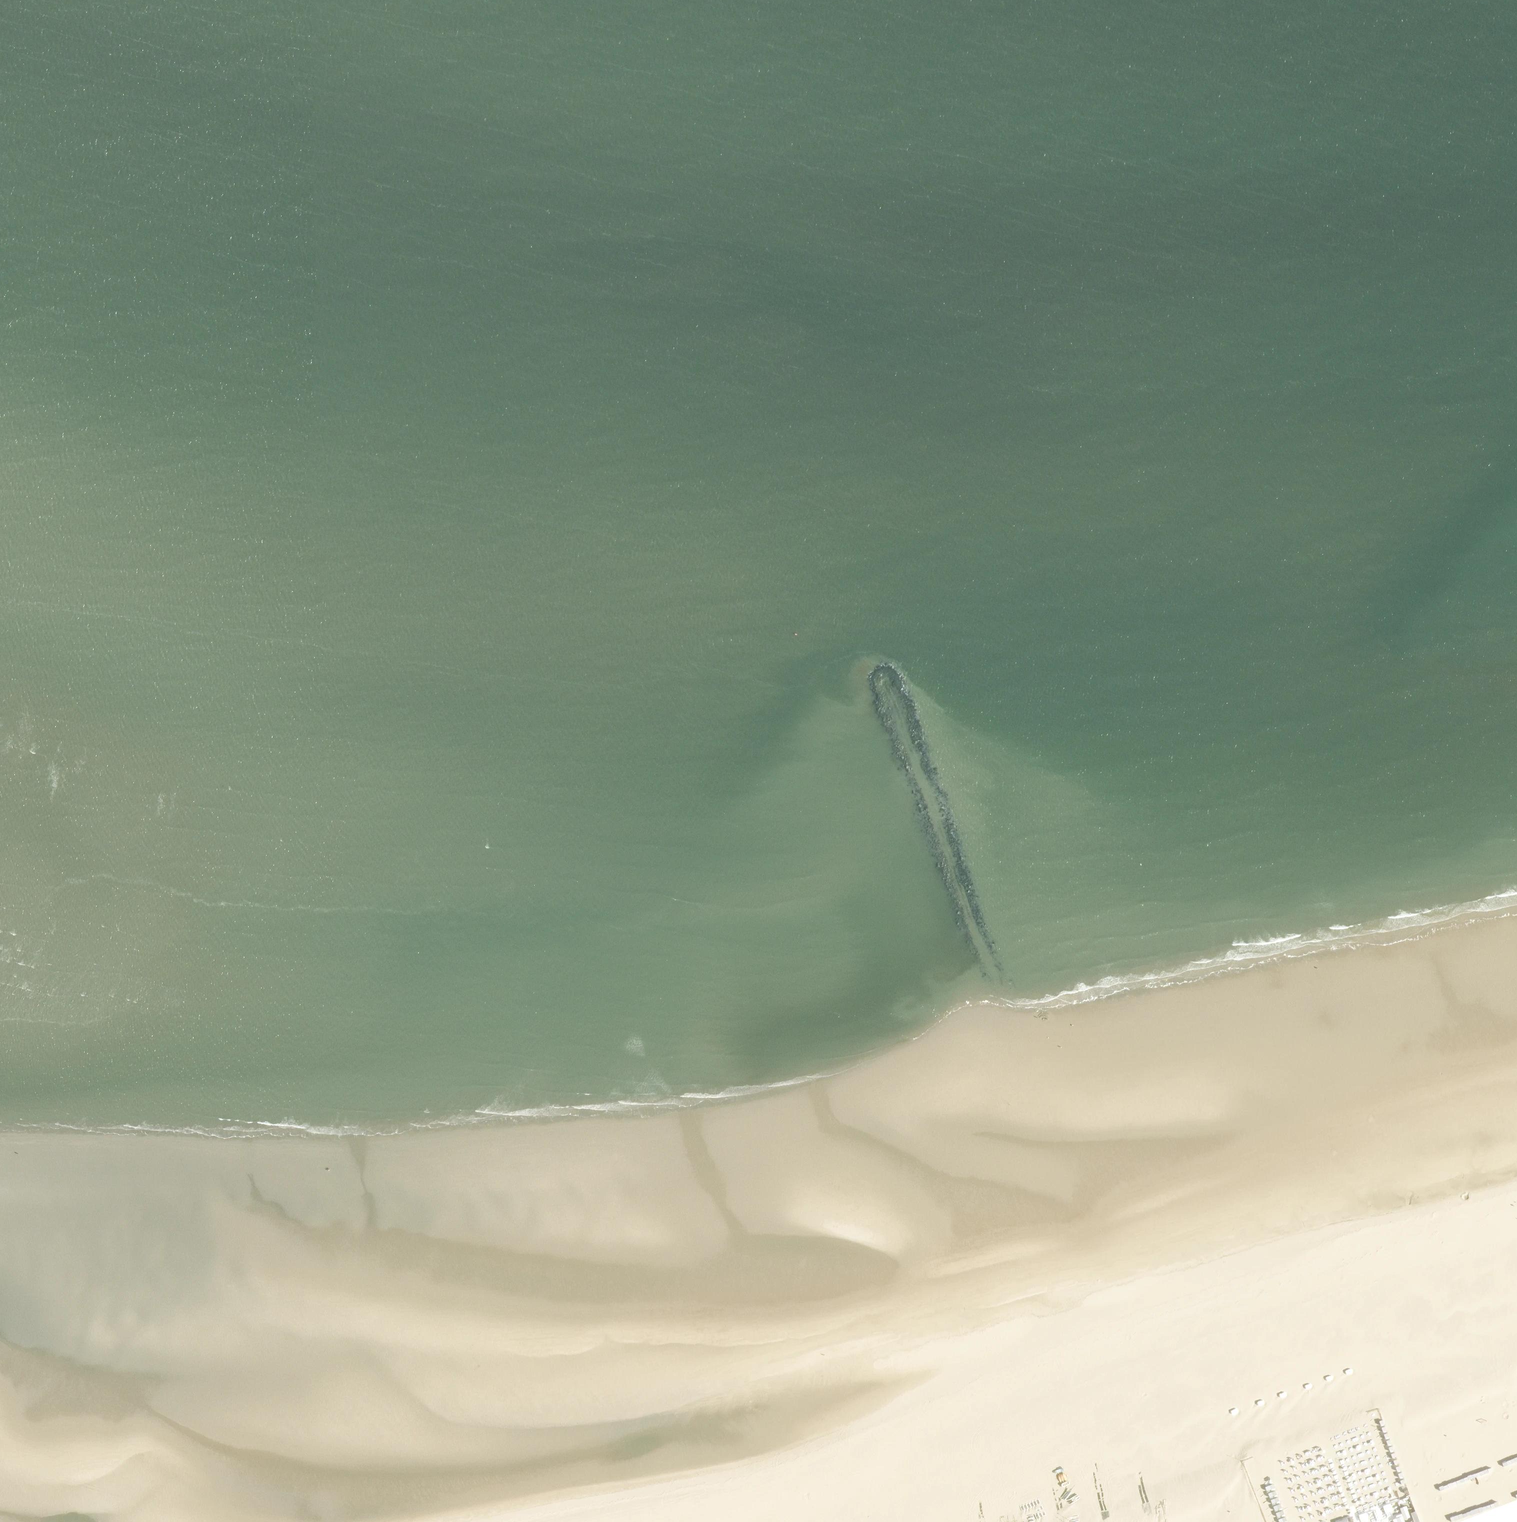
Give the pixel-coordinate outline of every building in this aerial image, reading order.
[(1266,1495),(1272,1493),(1270,1487),(1264,1489),(1266,1495)] [(1395,1505),(1402,1521),(1407,1521),(1406,1518),(1408,1518),(1401,1503),(1395,1505)] [(1451,1521),(1471,1516),(1470,1511),(1450,1517),(1451,1521)]
